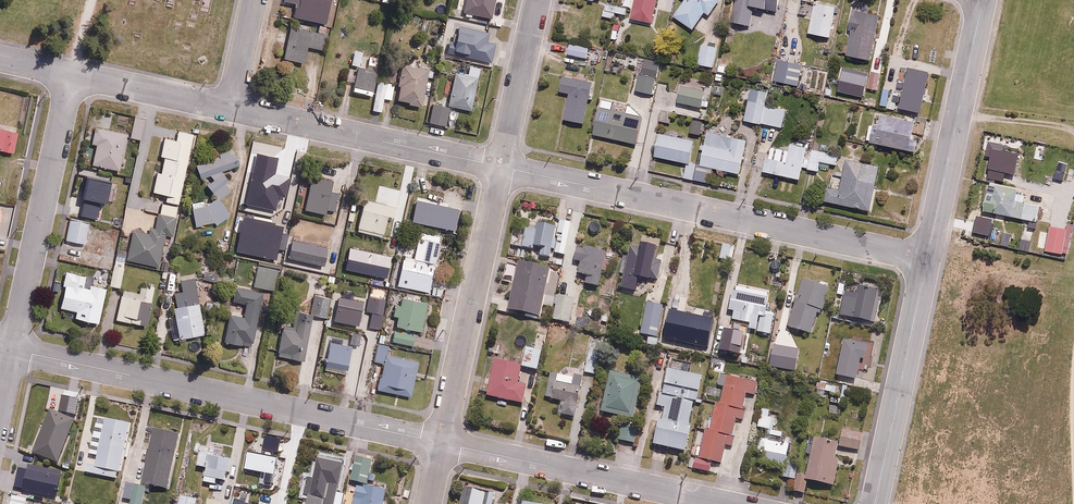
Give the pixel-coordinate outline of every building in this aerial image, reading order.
[(657,0),(635,0),(631,17),(653,21),(657,0)] [(674,16),(695,28),(705,12),(710,15),(719,0),(684,0),(674,16)] [(780,0),(732,0),(729,22),(751,25),(753,8),(779,11),(780,0)] [(829,37),(836,5),(815,1),(808,32),(829,37)] [(604,3),(602,17),(613,19),(614,12),(625,14),(626,7),(604,3)] [(503,13),(476,8),(473,19),(500,25),(503,13)] [(878,14),(855,9),(846,55),(870,59),(878,14)] [(442,52),(489,63),(494,42),(485,40),(487,30),(449,21),(442,52)] [(325,50),(328,32),(290,25),(284,58),(305,62),(307,47),(325,50)] [(712,66),(716,43),(700,40),(696,64),(712,66)] [(591,45),(569,42),(567,55),(589,58),(591,45)] [(359,65),(362,51),(350,48),(347,62),(359,65)] [(654,94),(660,61),(642,57),(636,91),(654,94)] [(802,63),(776,59),(772,80),(798,84),(802,63)] [(428,67),(401,63),(398,82),(401,83),(398,100),(408,101),(408,104),(422,106),(428,67)] [(471,109),(479,66),(469,64),(468,69),(456,67),(449,105),(471,109)] [(377,78),(379,69),(357,65),(353,91),(374,95),(377,78)] [(883,72),(869,70),(866,90),(880,92),(883,72)] [(593,82),(561,75),(557,91),(569,93),(564,118),(584,122),(593,82)] [(393,100),(396,81),(377,78),(374,95),(372,111),(381,113),(384,98),(393,100)] [(704,89),(681,84),(678,102),(701,106),(704,89)] [(762,123),(765,107),(769,89),(750,86),(744,120),(762,123)] [(446,126),(449,107),(429,103),(425,122),(446,126)] [(643,116),(598,106),(592,135),(638,144),(643,116)] [(765,107),(762,123),(783,127),(786,110),(765,107)] [(870,143),(919,152),(922,137),(914,136),(917,119),(875,112),(870,143)] [(146,119),(135,116),(130,138),(141,140),(146,119)] [(701,134),(704,121),(691,118),(688,131),(701,134)] [(0,123),(0,150),(13,152),(17,126),(0,123)] [(128,132),(96,127),(93,142),(96,142),(92,166),(121,171),(128,132)] [(159,171),(154,170),(149,190),(164,193),(162,200),(178,204),(194,134),(179,130),(178,138),(161,135),(157,155),(163,156),(159,171)] [(694,179),(696,164),(690,163),(694,139),(657,132),(653,156),(686,162),(683,176),(693,178),(694,179)] [(696,164),(694,179),(710,182),(713,167),(740,173),(747,140),(706,132),(699,165),(696,164)] [(802,167),(807,146),(790,142),(789,149),(769,145),(763,171),(800,179),(802,167)] [(807,146),(802,167),(818,170),(820,160),(836,164),(838,153),(807,146)] [(226,206),(221,198),(231,189),(226,182),(229,180),(221,170),(238,163),(232,148),(194,161),(200,177),(208,174),(212,178),(205,183),(217,199),(190,202),(193,229),(214,223),(216,226),(228,218),(226,206)] [(868,209),(879,166),(847,158),(840,188),(827,185),(823,197),(868,209)] [(1052,193),(1054,180),(1043,179),(1041,192),(1052,193)] [(1017,192),(1018,187),(989,182),(983,211),(1037,221),(1042,197),(1017,192)] [(275,197),(246,193),(245,203),(250,204),(248,219),(271,222),(275,197)] [(393,219),(396,204),(363,197),(357,231),(382,235),(386,217),(393,219)] [(144,210),(157,213),(153,232),(134,227),(127,259),(157,266),(164,236),(171,237),(178,206),(147,198),(144,210)] [(85,243),(90,216),(77,214),(76,219),(69,218),(66,240),(85,243)] [(287,239),(290,218),(279,216),(275,237),(287,239)] [(566,255),(571,223),(557,221),(552,253),(566,255)] [(554,225),(534,222),(533,227),(525,226),(522,245),(539,248),(538,255),(549,256),(554,225)] [(397,240),(400,226),(388,223),(384,236),(397,240)] [(1068,229),(1050,225),(1045,249),(1063,252),(1068,229)] [(404,232),(397,279),(408,280),(409,268),(435,272),(440,237),(404,232)] [(637,245),(629,243),(623,273),(658,279),(662,259),(655,258),(658,242),(639,239),(637,245)] [(364,255),(367,243),(353,241),(351,252),(364,255)] [(606,247),(576,242),(573,259),(580,260),(578,273),(587,275),(585,283),(599,286),(606,247)] [(114,259),(114,256),(100,254),(99,262),(112,265),(114,259)] [(119,287),(124,261),(114,259),(112,265),(109,285),(119,287)] [(540,314),(551,268),(519,260),(508,306),(540,314)] [(273,290),(276,266),(257,263),(254,288),(273,290)] [(98,323),(104,288),(84,285),(86,273),(71,271),(69,282),(63,281),(59,307),(76,310),(74,319),(98,323)] [(204,333),(195,276),(178,279),(180,291),(170,293),(178,337),(204,333)] [(829,287),(802,278),(786,326),(813,335),(829,287)] [(875,322),(879,291),(843,285),(838,317),(875,322)] [(147,325),(153,288),(139,286),(138,292),(120,289),(115,319),(147,325)] [(229,299),(244,301),(243,315),(228,314),(224,343),(255,347),(261,291),(231,287),(229,299)] [(363,287),(360,312),(370,313),(369,326),(382,327),(386,290),(363,287)] [(768,294),(731,289),(728,310),(734,311),(732,321),(748,323),(747,329),(770,333),(773,311),(766,310),(768,294)] [(578,297),(558,293),(553,319),(573,323),(578,297)] [(327,319),(330,297),(316,295),(313,317),(327,319)] [(426,301),(401,297),(399,305),(393,304),(391,316),(397,317),(396,327),(421,331),(426,301)] [(663,304),(646,302),(642,333),(658,335),(663,304)] [(306,359),(309,324),(294,322),(293,333),(279,332),(277,356),(306,359)] [(735,331),(722,328),(720,340),(733,342),(735,331)] [(414,333),(392,331),(391,343),(413,345),(414,333)] [(351,342),(329,338),(324,367),(347,371),(351,342)] [(865,358),(868,343),(844,338),(838,375),(855,379),(859,357),(865,358)] [(523,341),(519,364),(538,368),(543,345),(523,341)] [(597,373),(602,343),(589,341),(585,371),(597,373)] [(411,397),(418,362),(387,356),(389,345),(377,343),(373,361),(383,363),(378,391),(411,397)] [(792,350),(772,347),(769,365),(788,368),(792,350)] [(522,402),(526,383),(518,381),(522,365),(494,359),(486,394),(522,402)] [(650,444),(686,451),(691,425),(688,424),(693,400),(696,401),(701,373),(665,367),(650,444)] [(642,373),(608,368),(602,411),(635,416),(642,373)] [(573,383),(575,374),(557,371),(555,380),(551,379),(547,398),(560,400),(557,417),(574,420),(581,385),(573,383)] [(711,428),(704,426),(698,457),(695,456),(693,467),(709,471),(712,460),(721,462),(725,444),(733,446),(735,434),(732,433),(736,417),(742,418),(747,392),(755,394),(757,382),(755,380),(752,377),(748,376),(744,377),(740,379),(721,375),(711,428)] [(841,384),(820,379),(818,390),(839,394),(841,384)] [(778,429),(780,417),(769,414),(771,408),(761,406),(756,426),(767,428),(765,436),(759,434),(755,451),(761,453),(760,460),(783,465),(781,476),(796,479),(798,469),(801,457),(788,454),(792,432),(778,429)] [(57,462),(74,417),(47,407),(30,451),(57,462)] [(131,422),(94,413),(80,470),(117,479),(131,422)] [(635,444),(638,421),(620,418),(617,441),(635,444)] [(169,487),(178,433),(152,429),(143,483),(169,487)] [(863,434),(840,429),(838,440),(837,445),(860,449),(863,434)] [(808,479),(836,485),(841,459),(834,457),(837,445),(838,440),(812,435),(805,470),(798,469),(796,479),(794,489),(806,492),(808,479)] [(205,466),(202,481),(215,483),(216,477),(224,479),(225,473),(231,474),(233,459),(219,457),(221,446),(199,443),(196,465),(205,466)] [(248,450),(244,468),(260,471),(257,483),(272,486),(279,457),(248,450)] [(306,477),(303,493),(310,495),(308,503),(342,503),(344,492),(337,490),(344,460),(318,455),(313,478),(306,477)] [(351,456),(346,482),(352,483),(366,486),(371,460),(351,456)] [(28,475),(25,494),(39,495),(39,500),(49,501),(50,492),(56,492),(58,478),(28,475)] [(352,483),(348,503),(384,503),(386,490),(366,486),(352,483)] [(466,486),(462,503),(491,503),(494,492),(466,486)] [(245,500),(248,489),(239,487),(236,497),(245,500)] [(28,497),(8,492),(6,503),(27,503),(28,497)] [(197,497),(179,492),(176,503),(195,503),(197,497)]
